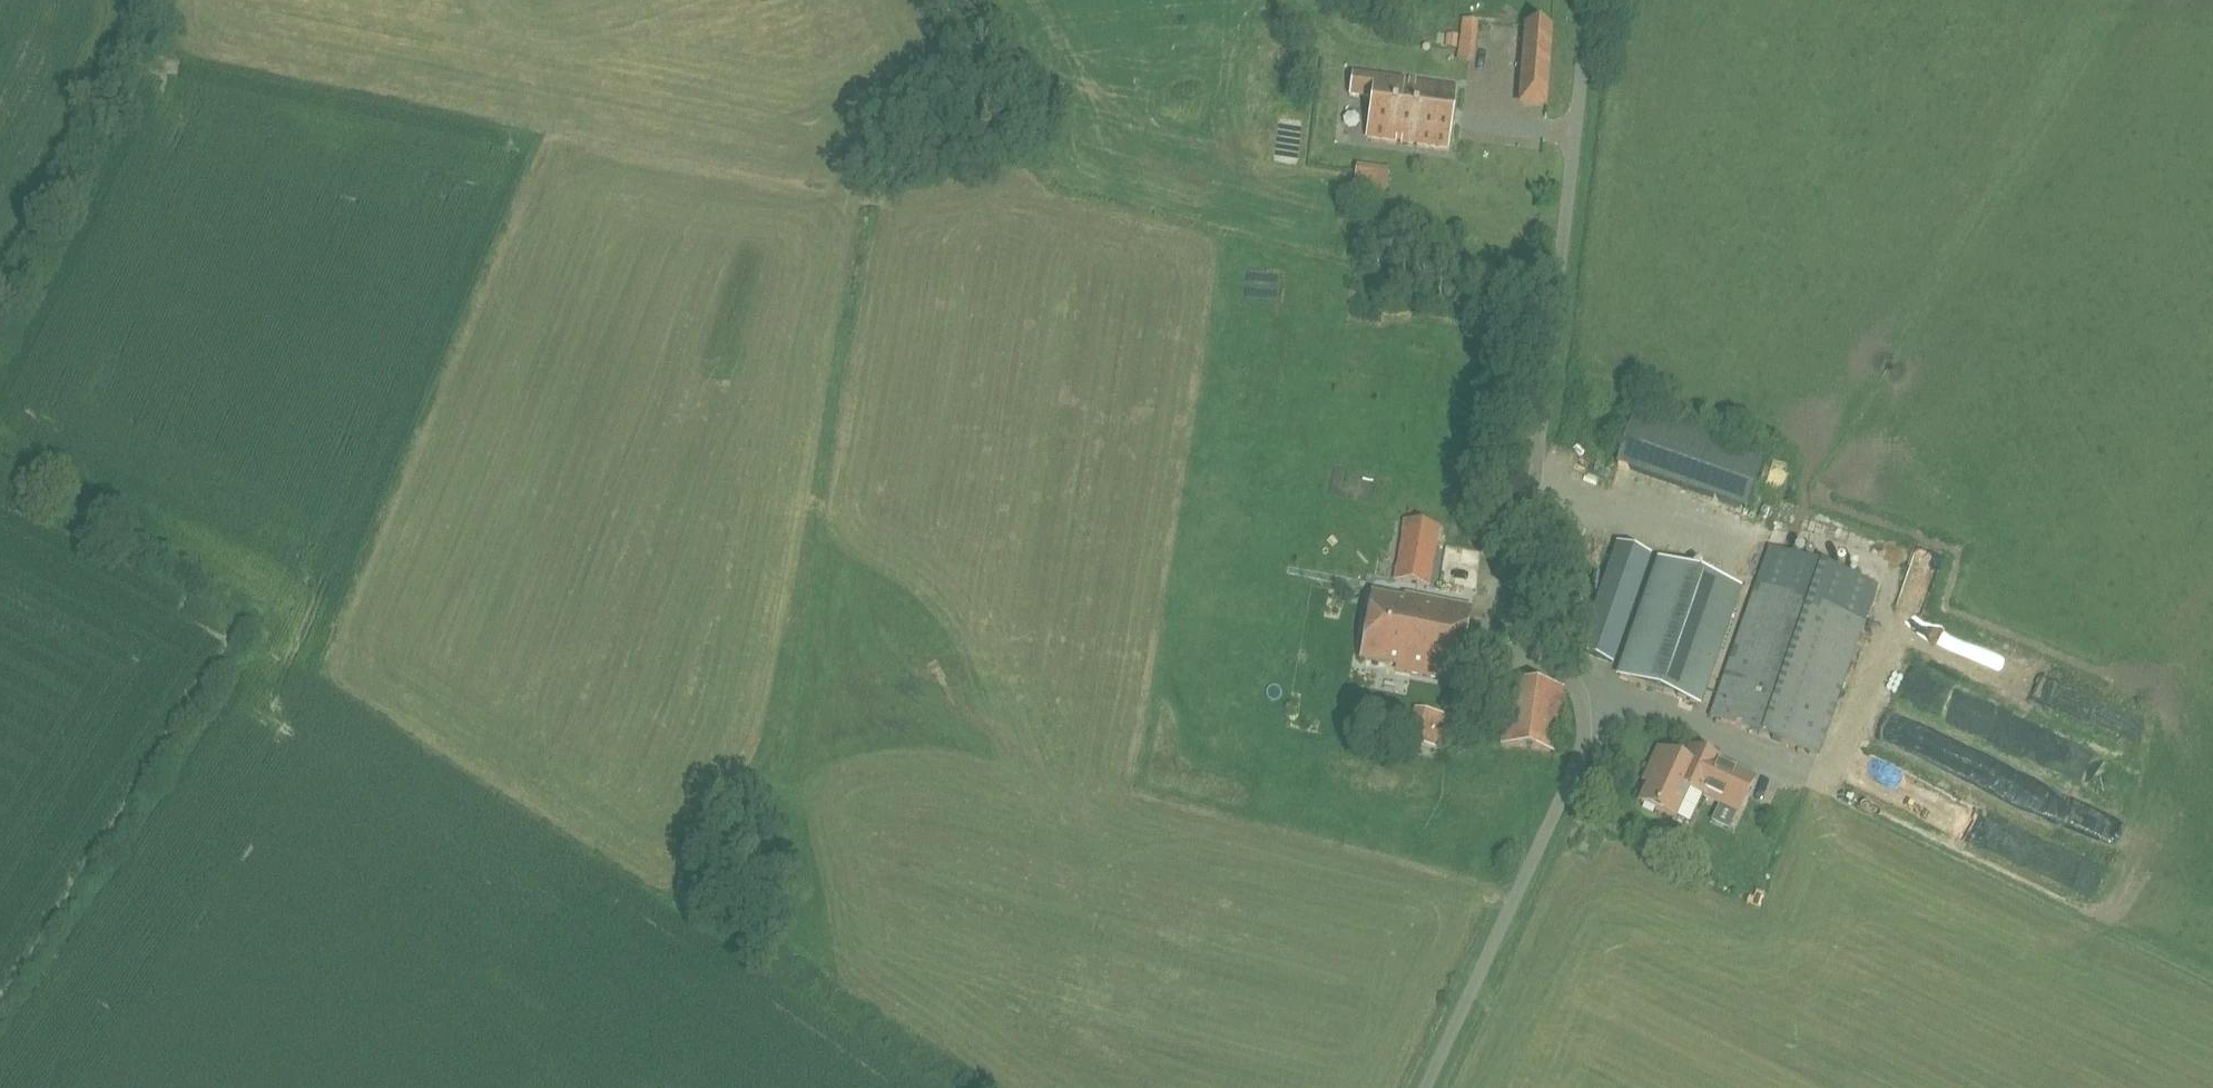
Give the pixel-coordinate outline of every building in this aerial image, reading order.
[(1519,94),(1546,96),(1551,29),(1524,27),(1519,94)] [(1455,87),(1352,73),(1349,96),(1372,99),(1367,138),(1447,149),(1455,87)] [(1306,163),(1305,130),(1265,130),(1265,149),(1278,149),(1278,163),(1306,163)] [(1178,202),(1180,191),(1155,188),(1154,198),(1178,202)] [(1616,464),(1743,508),(1761,456),(1634,412),(1616,464)] [(1429,586),(1439,527),(1405,521),(1394,580),(1429,586)] [(1616,545),(1579,652),(1613,663),(1650,557),(1616,545)] [(1769,549),(1711,719),(1817,755),(1875,586),(1769,549)] [(1660,560),(1619,676),(1697,704),(1738,587),(1660,560)] [(1457,683),(1471,608),(1405,596),(1404,602),(1372,596),(1360,659),(1397,665),(1396,671),(1457,683)] [(1977,666),(1981,656),(1938,639),(1931,659),(1979,678),(1980,676),(2032,696),(2036,685),(2008,674),(2006,678),(1977,666)] [(1501,744),(1554,751),(1563,689),(1510,682),(1501,744)] [(1445,749),(1452,716),(1415,708),(1408,742),(1445,749)] [(1673,818),(1687,788),(1738,812),(1753,778),(1698,753),(1691,767),(1658,752),(1648,774),(1653,776),(1641,803),(1673,818)]
